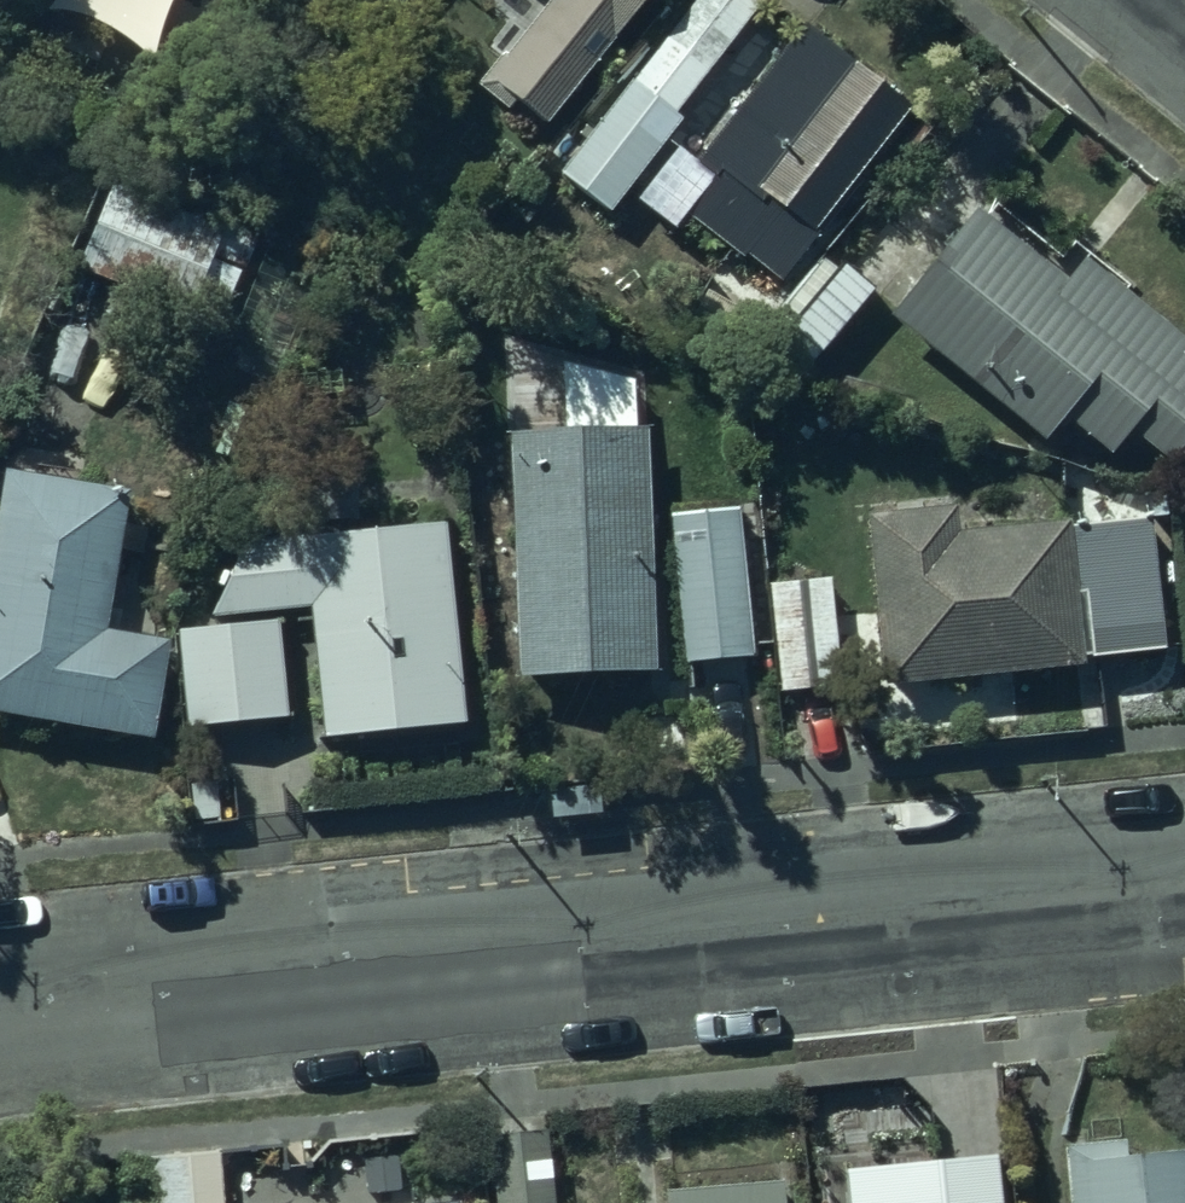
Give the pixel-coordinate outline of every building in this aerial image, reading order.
[(616,53),(657,0),(546,0),(559,9),(496,94),(554,136),(616,53)] [(768,12),(751,0),(705,0),(577,194),(626,226),(768,12)] [(789,288),(904,120),(801,50),(687,218),(789,288)] [(261,248),(111,191),(77,279),(227,337),(261,248)] [(1056,300),(982,235),(891,338),(1038,465),(1060,440),(1104,477),(1123,454),(1162,487),(1184,461),(1184,370),(1076,278),(1056,300)] [(662,697),(650,451),(519,457),(531,702),(662,697)] [(0,490),(0,723),(152,753),(171,662),(109,650),(132,500),(2,480),(0,490)] [(756,674),(742,523),(679,529),(693,679),(756,674)] [(1070,689),(1055,547),(949,559),(946,529),(865,537),(884,713),(965,704),(964,700),(1070,689)] [(220,632),(321,625),(337,757),(475,741),(450,540),(313,557),(215,564),(220,632)] [(827,577),(765,581),(774,691),(836,686),(827,577)] [(290,735),(281,635),(181,645),(191,744),(290,735)] [(500,1153),(504,1202),(566,1202),(561,1148),(500,1153)] [(216,1151),(111,1154),(112,1202),(218,1202),(216,1151)] [(1182,1174),(1056,1186),(1057,1202),(1184,1202),(1184,1201),(1182,1174)] [(993,1184),(922,1191),(923,1202),(995,1202),(993,1184)] [(784,1194),(676,1202),(784,1202),(784,1194)]
